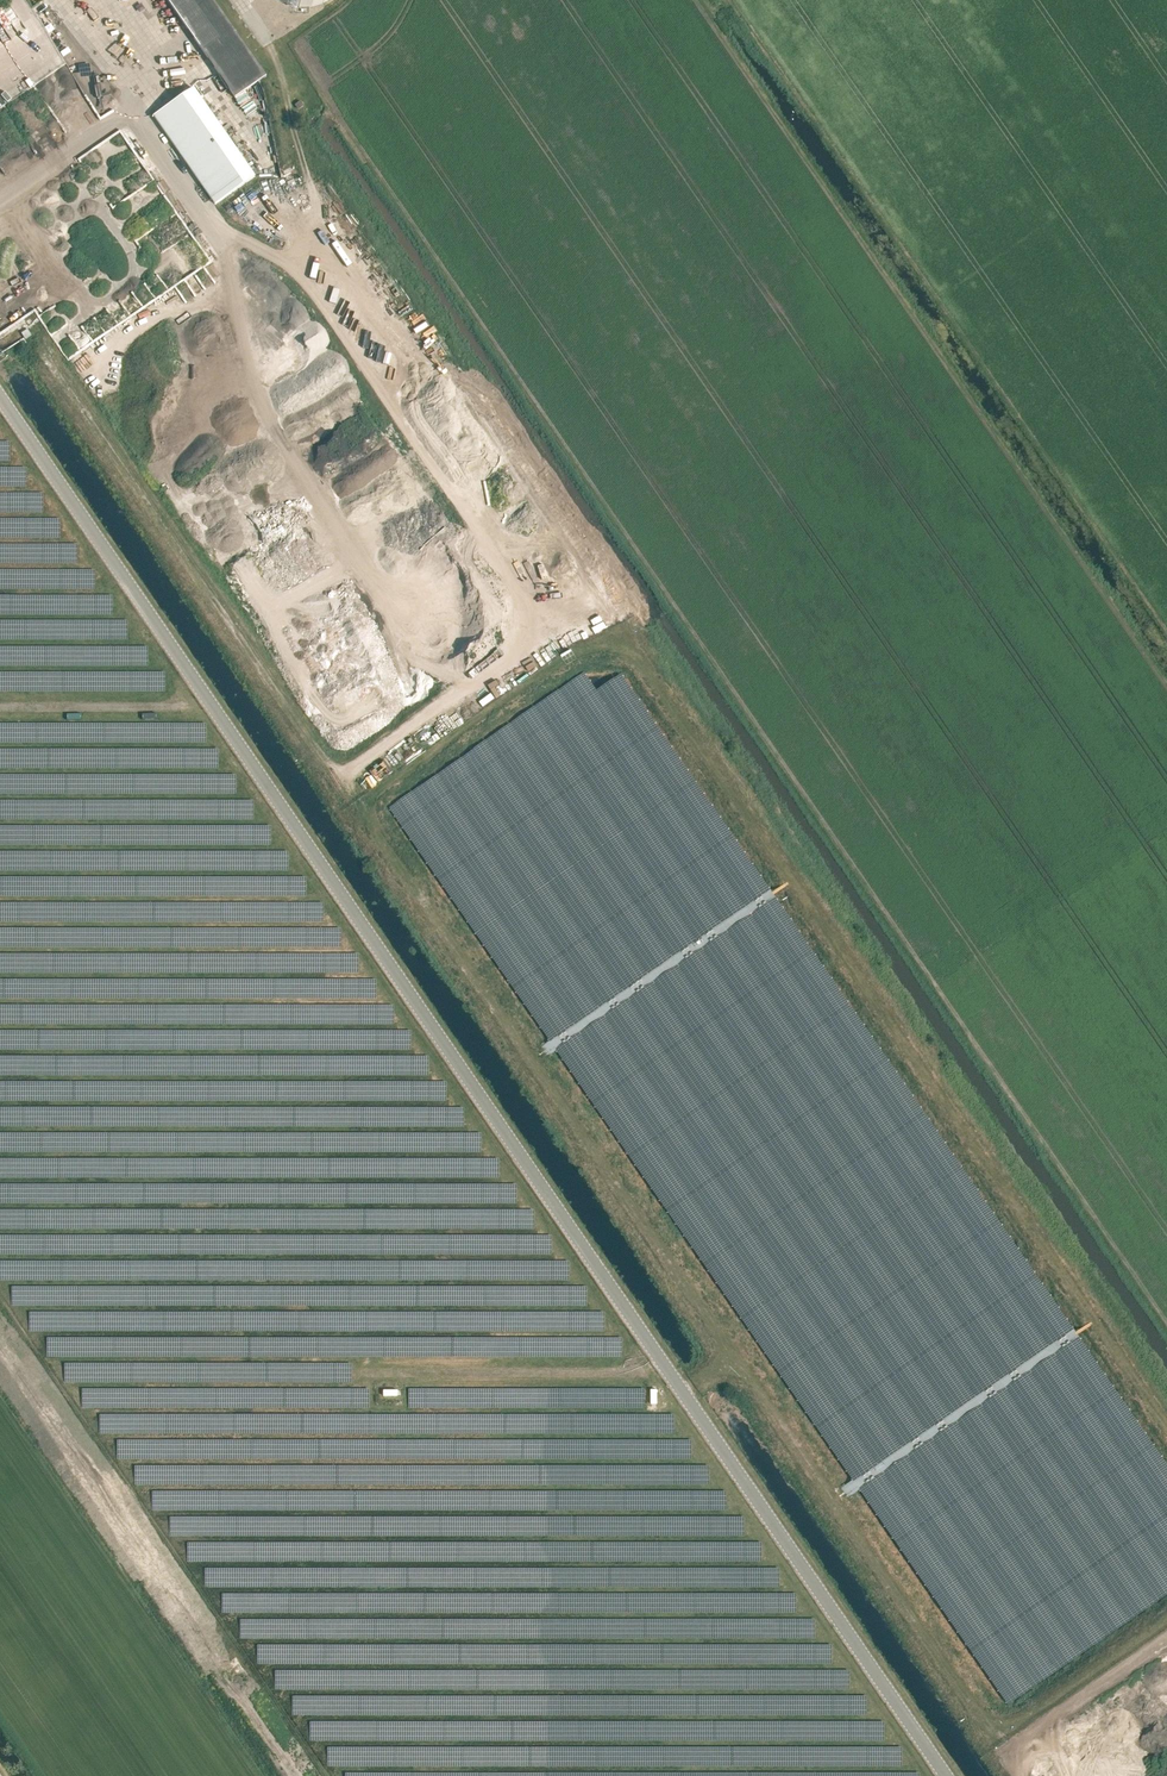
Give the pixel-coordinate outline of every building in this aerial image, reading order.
[(147,12),(153,8),(147,0),(139,0),(147,12)] [(234,98),(266,76),(213,0),(167,0),(234,98)] [(164,2),(152,12),(162,25),(175,15),(164,2)] [(45,15),(39,19),(46,28),(51,25),(45,15)] [(52,42),(57,52),(65,48),(60,38),(52,42)] [(72,74),(82,67),(76,59),(66,66),(72,74)] [(193,88),(153,116),(215,205),(255,177),(193,88)] [(303,106),(300,102),(295,105),(299,110),(303,106)] [(184,225),(190,221),(183,213),(187,210),(176,196),(166,203),(184,225)] [(22,333),(26,339),(32,336),(28,329),(22,333)] [(525,659),(533,655),(529,647),(522,651),(525,659)]
